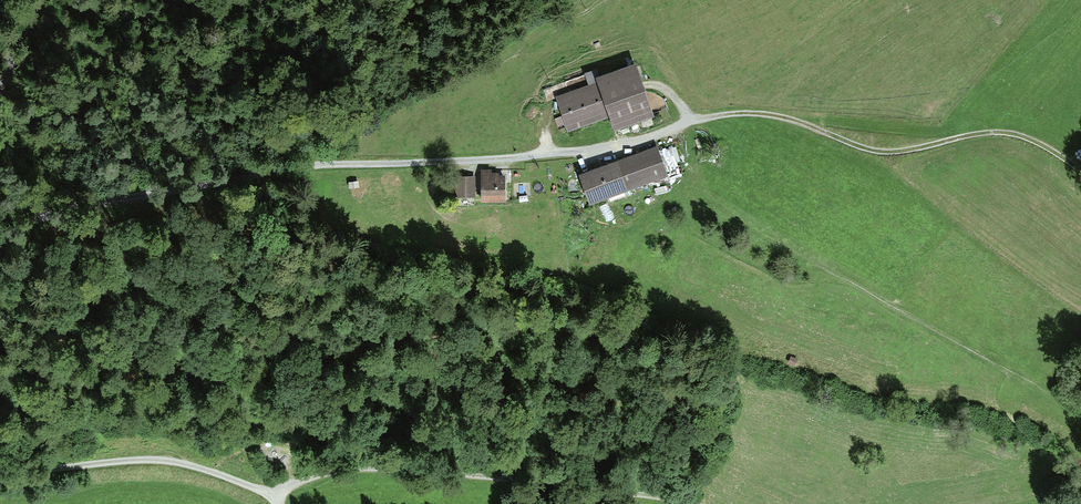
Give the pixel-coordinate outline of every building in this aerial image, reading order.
[(560,98),(570,128),(612,113),(617,126),(652,114),(635,66),(592,81),(594,86),(560,98)] [(593,205),(665,178),(654,149),(582,176),(593,205)] [(481,176),(482,201),(504,201),(503,175),(481,176)] [(456,178),(457,197),(472,197),(472,177),(456,178)]
